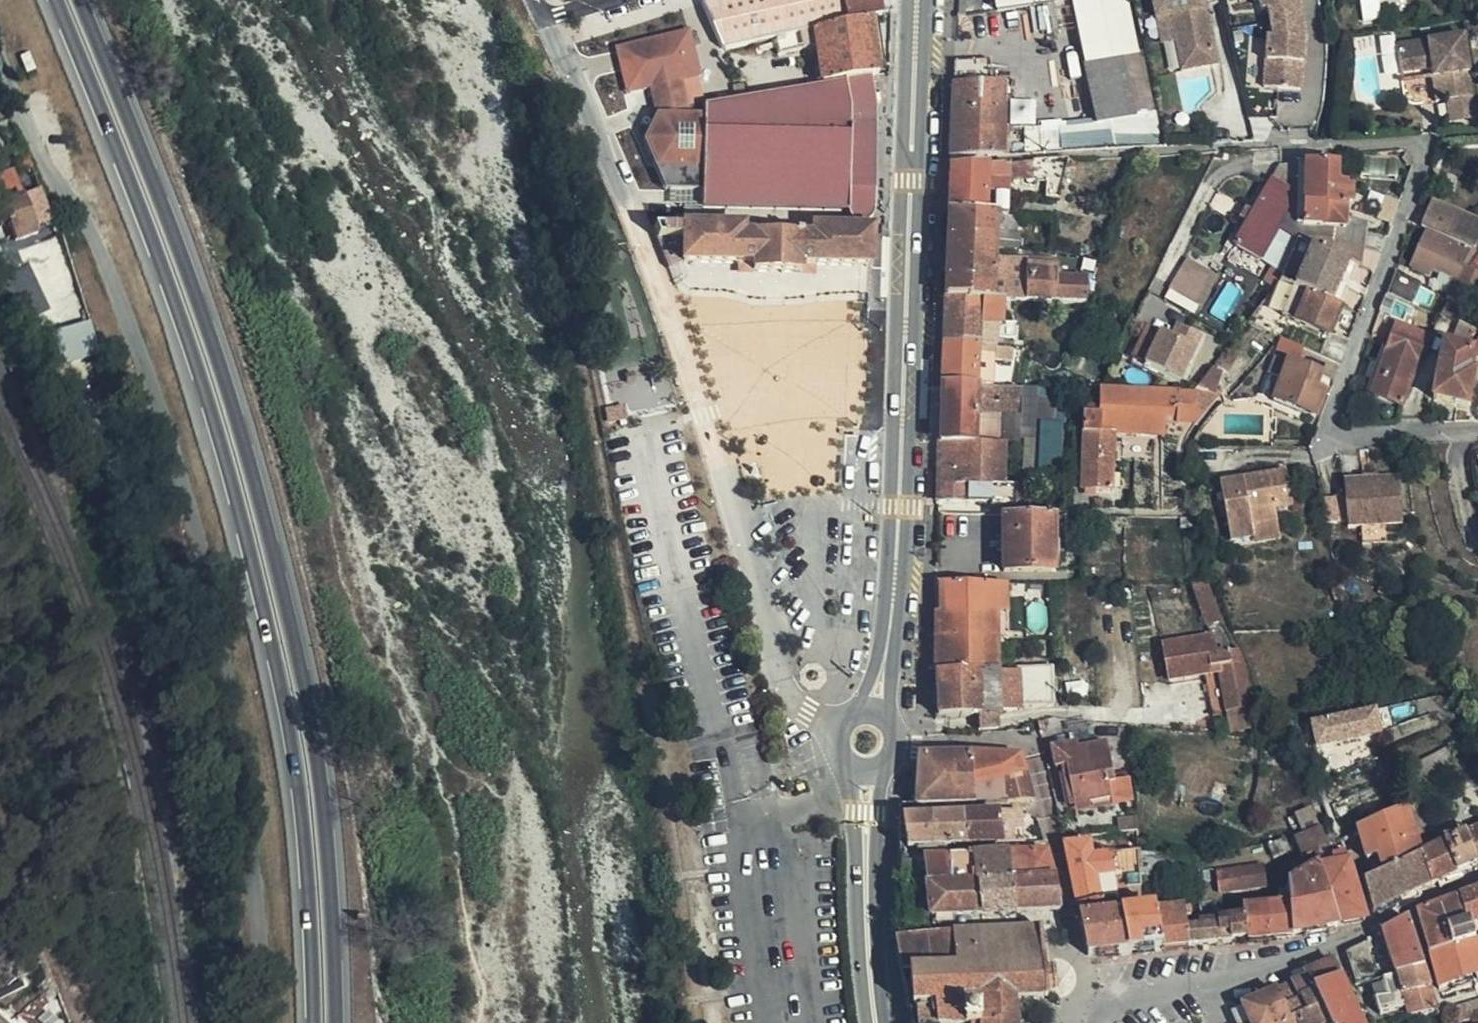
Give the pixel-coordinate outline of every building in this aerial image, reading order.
[(709,33),(716,38),(799,20),(795,1),(799,0),(697,0),(709,33)] [(799,20),(805,18),(830,13),(828,0),(799,0),(795,1),(799,20)] [(830,13),(860,6),(874,3),(873,0),(828,0),(830,13)] [(1221,62),(1206,0),(1150,0),(1161,42),(1173,39),(1181,72),(1221,62)] [(1248,7),(1267,8),(1265,87),(1297,87),(1300,0),(1248,0),(1248,7)] [(861,64),(868,63),(860,6),(830,13),(805,18),(813,72),(861,64)] [(639,75),(644,102),(693,93),(687,64),(690,63),(679,16),(604,34),(615,80),(639,75)] [(1419,57),(1421,67),(1431,65),(1436,91),(1463,86),(1451,23),(1384,36),(1389,63),(1419,57)] [(1094,112),(1153,99),(1140,41),(1081,53),(1094,112)] [(949,50),(947,73),(997,73),(997,51),(949,50)] [(1391,73),(1421,67),(1419,57),(1389,63),(1391,73)] [(846,173),(866,173),(866,85),(861,64),(813,72),(726,87),(693,93),(644,102),(637,128),(658,176),(668,176),(692,177),(692,195),(737,197),(845,200),(846,173)] [(1431,65),(1421,67),(1426,93),(1436,91),(1431,65)] [(943,147),(992,145),(993,128),(994,116),(997,73),(947,73),(945,102),(943,147)] [(1009,123),(1036,124),(1037,94),(1010,93),(1009,123)] [(1245,133),(1254,132),(1250,113),(1244,114),(1245,133)] [(1254,132),(1266,132),(1265,113),(1250,113),(1254,132)] [(994,116),(993,128),(1003,129),(1003,117),(994,116)] [(1049,186),(1064,149),(1021,150),(1022,153),(984,155),(942,157),(939,201),(981,203),(982,178),(989,173),(1022,173),(1023,186),(1049,186)] [(1291,224),(1355,238),(1356,218),(1331,215),(1332,195),(1341,195),(1341,192),(1345,192),(1349,187),(1349,178),(1346,174),(1341,174),(1341,170),(1334,169),(1334,153),(1324,153),(1318,152),(1301,151),(1299,194),(1298,210),(1298,212),(1295,212),(1291,224)] [(37,227),(24,195),(13,169),(1,174),(0,171),(0,214),(9,238),(16,235),(18,241),(39,232),(37,227)] [(845,200),(866,201),(866,173),(846,173),(845,200)] [(1273,207),(1298,210),(1299,194),(1259,173),(1221,239),(1246,252),(1267,216),(1273,207)] [(668,194),(674,194),(692,195),(692,177),(668,176),(668,194)] [(37,227),(53,221),(40,189),(24,195),(37,227)] [(866,204),(866,201),(845,200),(737,197),(692,195),(674,194),(682,216),(674,217),(673,251),(687,251),(729,252),(730,257),(801,258),(802,253),(847,254),(860,254),(861,220),(853,220),(853,211),(861,209),(866,204)] [(1453,232),(1473,208),(1425,194),(1417,221),(1453,232)] [(1076,293),(1085,269),(1032,268),(1033,247),(971,244),(972,235),(997,236),(997,219),(981,218),(981,203),(939,201),(935,288),(995,290),(1076,293)] [(1473,208),(1453,232),(1470,237),(1477,219),(1477,209),(1473,208)] [(1271,265),(1289,228),(1267,216),(1246,252),(1271,265)] [(1301,283),(1283,310),(1323,326),(1336,294),(1325,290),(1339,251),(1351,255),(1355,255),(1355,238),(1291,224),(1289,228),(1271,265),(1269,268),(1286,276),(1274,306),(1279,308),(1294,287),(1296,282),(1301,283)] [(1477,277),(1477,242),(1467,238),(1466,242),(1418,229),(1405,265),(1423,272),(1428,261),(1448,268),(1440,288),(1454,294),(1464,298),(1477,277)] [(1325,290),(1336,294),(1351,255),(1339,251),(1325,290)] [(1197,314),(1220,274),(1187,256),(1165,296),(1197,314)] [(1382,283),(1407,293),(1409,294),(1410,291),(1416,277),(1417,274),(1389,263),(1382,283)] [(1279,308),(1283,310),(1301,283),(1296,282),(1294,287),(1279,308)] [(1382,283),(1375,302),(1400,312),(1407,293),(1382,283)] [(1227,313),(1242,291),(1231,284),(1216,306),(1227,313)] [(994,313),(995,290),(935,288),(933,332),(969,334),(969,312),(994,313)] [(1452,299),(1460,302),(1464,298),(1454,294),(1452,299)] [(1436,305),(1453,312),(1460,302),(1452,299),(1440,295),(1436,305)] [(1150,359),(1175,315),(1169,312),(1163,326),(1151,320),(1135,352),(1150,359)] [(1367,383),(1397,393),(1411,356),(1416,356),(1427,326),(1391,313),(1376,353),(1366,349),(1365,353),(1360,367),(1370,371),(1367,383)] [(1191,323),(1175,315),(1150,359),(1171,368),(1191,323)] [(91,318),(55,328),(65,362),(100,353),(91,318)] [(1300,337),(1281,329),(1265,366),(1277,372),(1269,390),(1310,410),(1319,388),(1309,383),(1315,371),(1291,359),(1300,337)] [(996,335),(969,334),(933,332),(931,374),(966,374),(967,350),(995,351),(996,335)] [(1464,361),(1468,341),(1439,335),(1428,388),(1462,395),(1468,361),(1464,361)] [(1010,398),(1011,375),(1010,375),(966,374),(931,374),(929,420),(927,490),(1006,492),(1007,473),(994,473),(995,429),(964,428),(966,397),(1010,398)] [(1207,394),(1220,381),(1187,380),(1138,378),(1094,377),(1094,400),(1076,400),(1075,478),(1105,478),(1106,421),(1132,422),(1132,402),(1170,401),(1170,393),(1207,394)] [(1189,412),(1207,394),(1170,393),(1170,401),(1132,402),(1132,422),(1155,422),(1156,411),(1189,412)] [(626,402),(605,407),(607,423),(630,418),(626,402)] [(1040,469),(1064,469),(1063,420),(1039,421),(1040,469)] [(1246,518),(1273,514),(1271,500),(1287,497),(1281,464),(1215,477),(1226,533),(1248,529),(1246,518)] [(1345,512),(1402,509),(1398,464),(1342,467),(1345,512)] [(1042,559),(1042,504),(1005,504),(992,503),(992,558),(1042,559)] [(1275,528),(1273,514),(1246,518),(1248,529),(1249,533),(1275,528)] [(926,568),(923,660),(984,661),(984,623),(983,569),(926,568)] [(983,569),(984,623),(996,624),(997,589),(997,569),(983,569)] [(1197,598),(1214,593),(1204,573),(1188,574),(1197,598)] [(1160,634),(1210,632),(1207,622),(1160,634)] [(1210,698),(1243,695),(1242,648),(1227,649),(1225,638),(1212,641),(1210,632),(1160,634),(1168,668),(1202,660),(1210,698)] [(923,660),(925,703),(925,704),(982,705),(982,699),(1004,697),(1004,691),(1025,693),(1039,692),(1039,653),(1003,654),(1003,666),(984,666),(984,661),(923,660)] [(1308,737),(1373,722),(1367,699),(1302,713),(1308,737)] [(1040,723),(1043,738),(1068,733),(1069,739),(1089,735),(1084,714),(1040,723)] [(1068,733),(1043,738),(1050,772),(1060,771),(1065,795),(1100,788),(1102,787),(1100,773),(1106,771),(1106,770),(1099,733),(1089,735),(1069,739),(1068,733)] [(908,764),(907,793),(907,794),(967,792),(965,775),(962,744),(927,746),(909,745),(908,764)] [(1011,744),(962,744),(965,775),(980,772),(992,769),(997,768),(995,763),(1015,759),(1011,744)] [(992,769),(1000,790),(1017,789),(1024,789),(1017,763),(997,768),(992,769)] [(1102,787),(1100,788),(1102,794),(1123,791),(1118,768),(1106,770),(1106,771),(1100,773),(1102,787)] [(965,775),(967,792),(982,791),(980,772),(965,775)] [(1411,845),(1397,799),(1348,823),(1361,862),(1363,869),(1375,862),(1411,845)] [(1009,802),(957,806),(959,837),(995,835),(993,821),(1012,819),(1009,802)] [(957,806),(921,808),(924,839),(959,837),(957,806)] [(1129,818),(1128,807),(1110,810),(1111,820),(1129,818)] [(921,808),(894,810),(896,841),(922,839),(924,839),(921,808)] [(1434,834),(1454,825),(1450,814),(1430,823),(1432,829),(1434,834)] [(1477,850),(1477,814),(1454,825),(1467,855),(1477,850)] [(1334,846),(1330,830),(1327,831),(1319,834),(1313,817),(1283,827),(1290,845),(1295,843),(1298,848),(1304,845),(1309,858),(1334,846)] [(1455,861),(1467,855),(1454,825),(1434,834),(1448,864),(1455,861)] [(1419,835),(1420,840),(1434,834),(1432,829),(1419,835)] [(1082,831),(1055,835),(1068,897),(1093,891),(1088,865),(1121,861),(1131,860),(1129,839),(1084,845),(1082,831)] [(1420,840),(1411,845),(1419,877),(1427,874),(1434,871),(1448,864),(1434,834),(1420,840)] [(1002,873),(1046,869),(1039,843),(1000,847),(1002,873)] [(1419,877),(1411,845),(1375,862),(1385,894),(1407,883),(1419,877)] [(1345,878),(1334,846),(1309,858),(1313,868),(1325,906),(1328,917),(1356,911),(1345,878)] [(922,909),(937,909),(962,907),(1005,903),(1002,873),(1000,847),(993,847),(962,850),(924,853),(914,854),(918,880),(918,884),(922,909)] [(1213,878),(1258,875),(1257,857),(1212,860),(1213,878)] [(1309,858),(1294,866),(1279,875),(1280,884),(1283,927),(1328,917),(1325,906),(1313,868),(1309,858)] [(1121,861),(1121,903),(1133,902),(1132,887),(1131,860),(1121,861)] [(1385,894),(1375,862),(1363,869),(1353,874),(1364,905),(1379,898),(1385,894)] [(1002,873),(1005,903),(1028,901),(1050,900),(1046,869),(1002,873)] [(1469,949),(1477,947),(1477,929),(1477,880),(1474,881),(1450,891),(1466,930),(1469,949)] [(1237,899),(1239,932),(1283,927),(1280,884),(1273,885),(1274,896),(1237,899)] [(1093,891),(1068,897),(1078,946),(1124,942),(1121,903),(1108,904),(1107,888),(1093,891)] [(1420,946),(1466,930),(1450,891),(1443,894),(1409,904),(1420,946)] [(1146,900),(1153,940),(1182,937),(1181,919),(1180,914),(1177,898),(1156,899),(1155,892),(1146,893),(1146,900)] [(1181,919),(1182,937),(1239,932),(1237,899),(1213,901),(1193,912),(1194,917),(1181,919)] [(1121,903),(1124,942),(1153,940),(1146,900),(1133,902),(1121,903)] [(1414,955),(1399,911),(1371,925),(1385,968),(1415,961),(1414,955)] [(1004,989),(1039,986),(1031,919),(885,930),(894,962),(902,961),(905,997),(928,995),(932,1017),(966,1018),(965,1022),(1008,1022),(1004,989)] [(1477,975),(1469,949),(1466,930),(1420,946),(1429,980),(1456,971),(1462,968),(1464,976),(1465,979),(1477,975)] [(1367,972),(1354,934),(1334,944),(1345,978),(1361,974),(1367,972)] [(1305,986),(1331,975),(1323,957),(1296,968),(1298,972),(1305,986)] [(1395,989),(1422,983),(1415,961),(1385,968),(1367,972),(1361,974),(1365,990),(1395,989)] [(1311,998),(1305,986),(1298,972),(1266,985),(1279,1014),(1283,1022),(1293,1022),(1285,1009),(1311,998)] [(1315,1006),(1340,996),(1331,975),(1305,986),(1311,998),(1315,1006)] [(1400,1008),(1428,1003),(1422,983),(1395,989),(1365,990),(1369,1005),(1397,999),(1400,1008)] [(1266,985),(1231,999),(1239,1017),(1227,1022),(1264,1022),(1263,1021),(1279,1014),(1266,985)] [(1477,1002),(1477,990),(1477,988),(1442,1001),(1446,1013),(1477,1002)] [(1347,1010),(1344,1003),(1340,996),(1315,1006),(1322,1020),(1347,1010)] [(1322,1020),(1315,1006),(1311,998),(1285,1009),(1293,1022),(1321,1022),(1323,1022),(1322,1020)] [(1239,1017),(1231,999),(1218,1004),(1227,1022),(1239,1017)] [(1347,1010),(1322,1020),(1323,1022),(1353,1022),(1347,1010)] [(1279,1014),(1263,1021),(1264,1022),(1283,1022),(1279,1014)]
